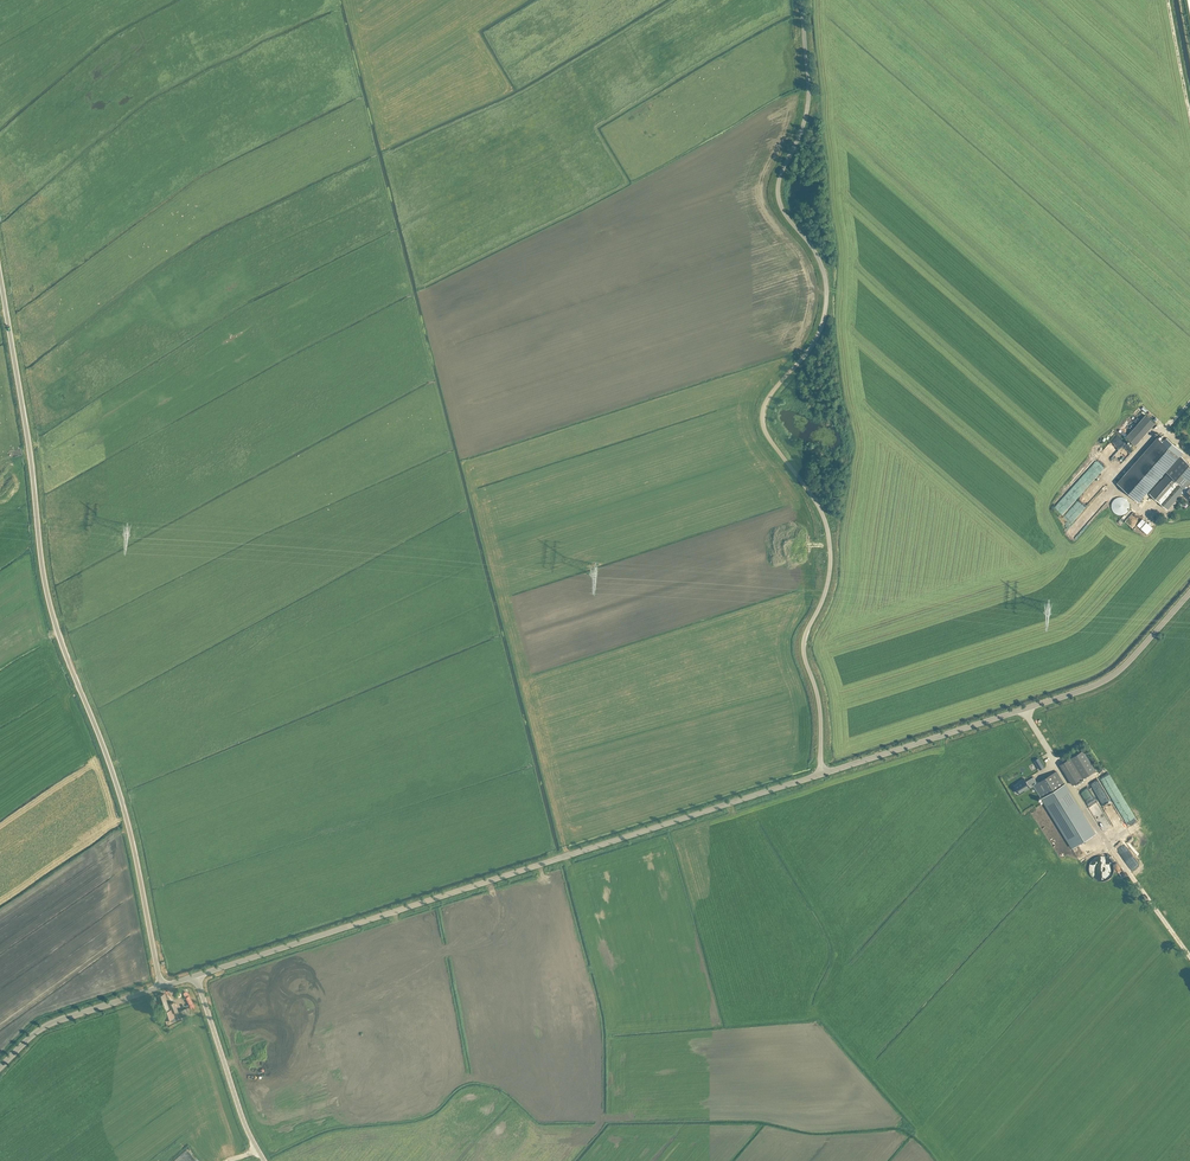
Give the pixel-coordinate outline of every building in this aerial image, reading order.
[(1145,414),(1126,437),(1135,445),(1154,422),(1145,414)] [(1120,437),(1115,442),(1119,446),(1124,441),(1120,437)] [(1165,471),(1167,473),(1149,493),(1167,509),(1182,492),(1187,487),(1189,484),(1189,464),(1179,454),(1178,455),(1157,437),(1136,461),(1117,482),(1138,501),(1165,471)] [(1127,454),(1128,455),(1133,450),(1125,442),(1119,447),(1122,450),(1116,456),(1120,461),(1127,454)] [(1122,473),(1144,447),(1142,445),(1120,471),(1122,473)] [(1064,531),(1073,538),(1105,500),(1097,493),(1104,486),(1095,478),(1064,515),(1072,522),(1064,531)] [(1111,506),(1112,509),(1113,511),(1116,513),(1119,514),(1122,514),(1125,513),(1128,510),(1129,508),(1129,504),(1128,501),(1127,499),(1124,497),(1121,496),(1118,496),(1115,498),(1113,500),(1111,502),(1111,506)] [(1083,750),(1070,757),(1060,764),(1073,784),(1095,770),(1083,750)] [(1094,831),(1081,810),(1056,771),(1037,783),(1033,777),(1026,781),(1024,778),(1020,780),(1020,781),(1014,785),(1019,792),(1029,786),(1028,785),(1034,781),(1035,784),(1072,844),(1094,831)] [(1090,785),(1110,825),(1122,819),(1125,825),(1129,823),(1125,817),(1129,815),(1123,803),(1112,808),(1098,781),(1090,785)] [(1120,840),(1116,843),(1124,856),(1128,854),(1120,840)] [(168,1004),(166,997),(165,993),(157,995),(163,1012),(162,1012),(164,1020),(175,1017),(173,1012),(178,1010),(174,1001),(168,1004)] [(178,1011),(181,1017),(188,1014),(186,1008),(178,1011)]
